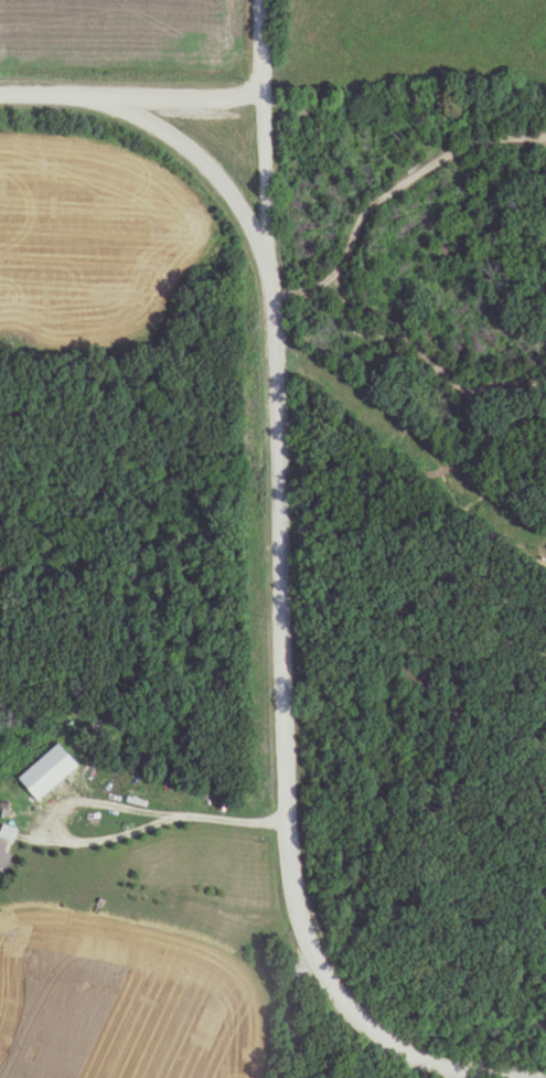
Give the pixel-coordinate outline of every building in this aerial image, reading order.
[(8,820),(18,824),(22,815),(12,811),(8,820)] [(10,842),(0,839),(0,874),(5,875),(11,855),(7,853),(10,842)]
